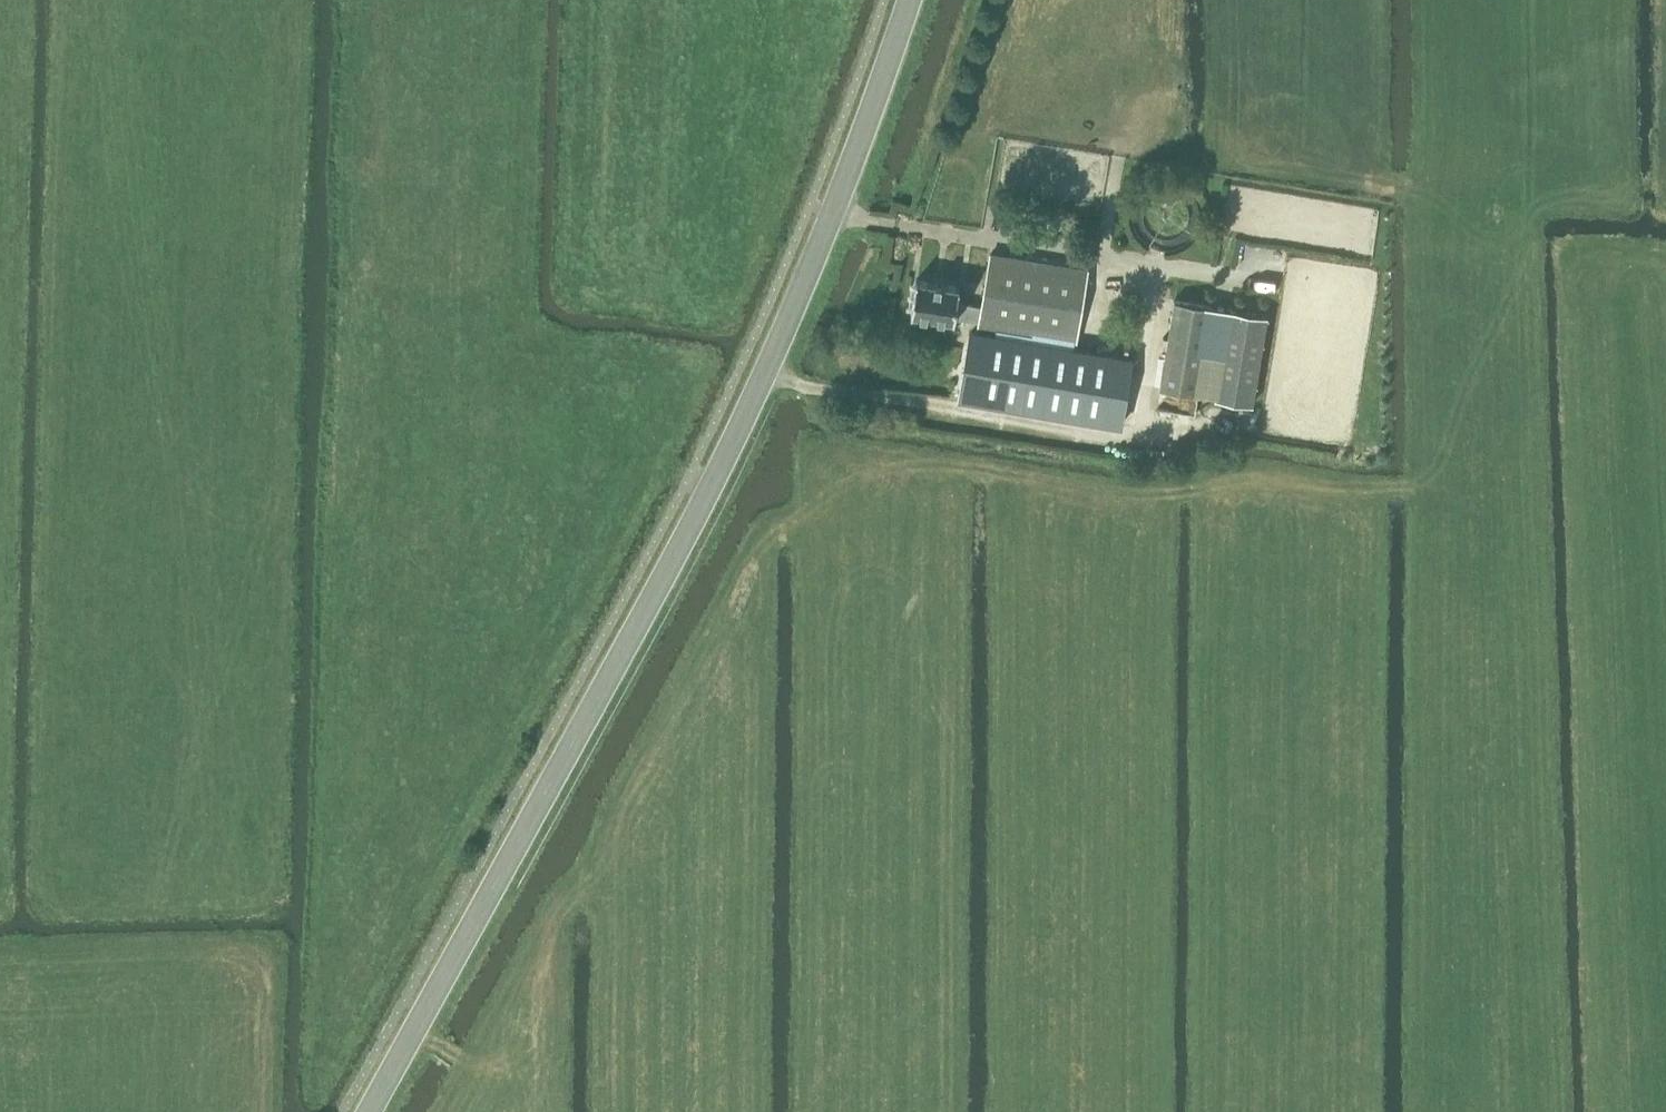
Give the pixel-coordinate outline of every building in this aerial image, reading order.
[(1074,339),(1086,270),(988,254),(980,305),(956,301),(953,317),(977,321),(977,323),(997,326),(1032,332),(1074,339)] [(956,301),(958,286),(915,279),(909,312),(953,319),(953,317),(956,301)] [(1120,424),(1131,358),(1030,341),(1032,332),(997,326),(996,335),(969,331),(958,396),(1120,424)]
